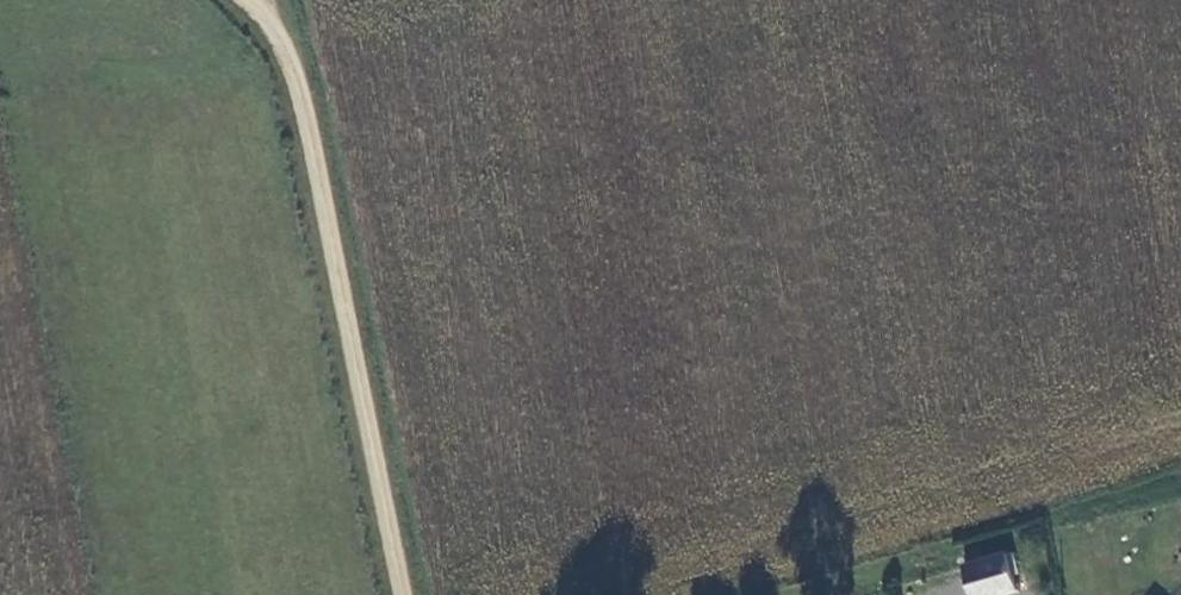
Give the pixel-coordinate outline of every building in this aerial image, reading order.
[(964,561),(974,594),(987,594),(1018,586),(1007,549),(964,561)]
